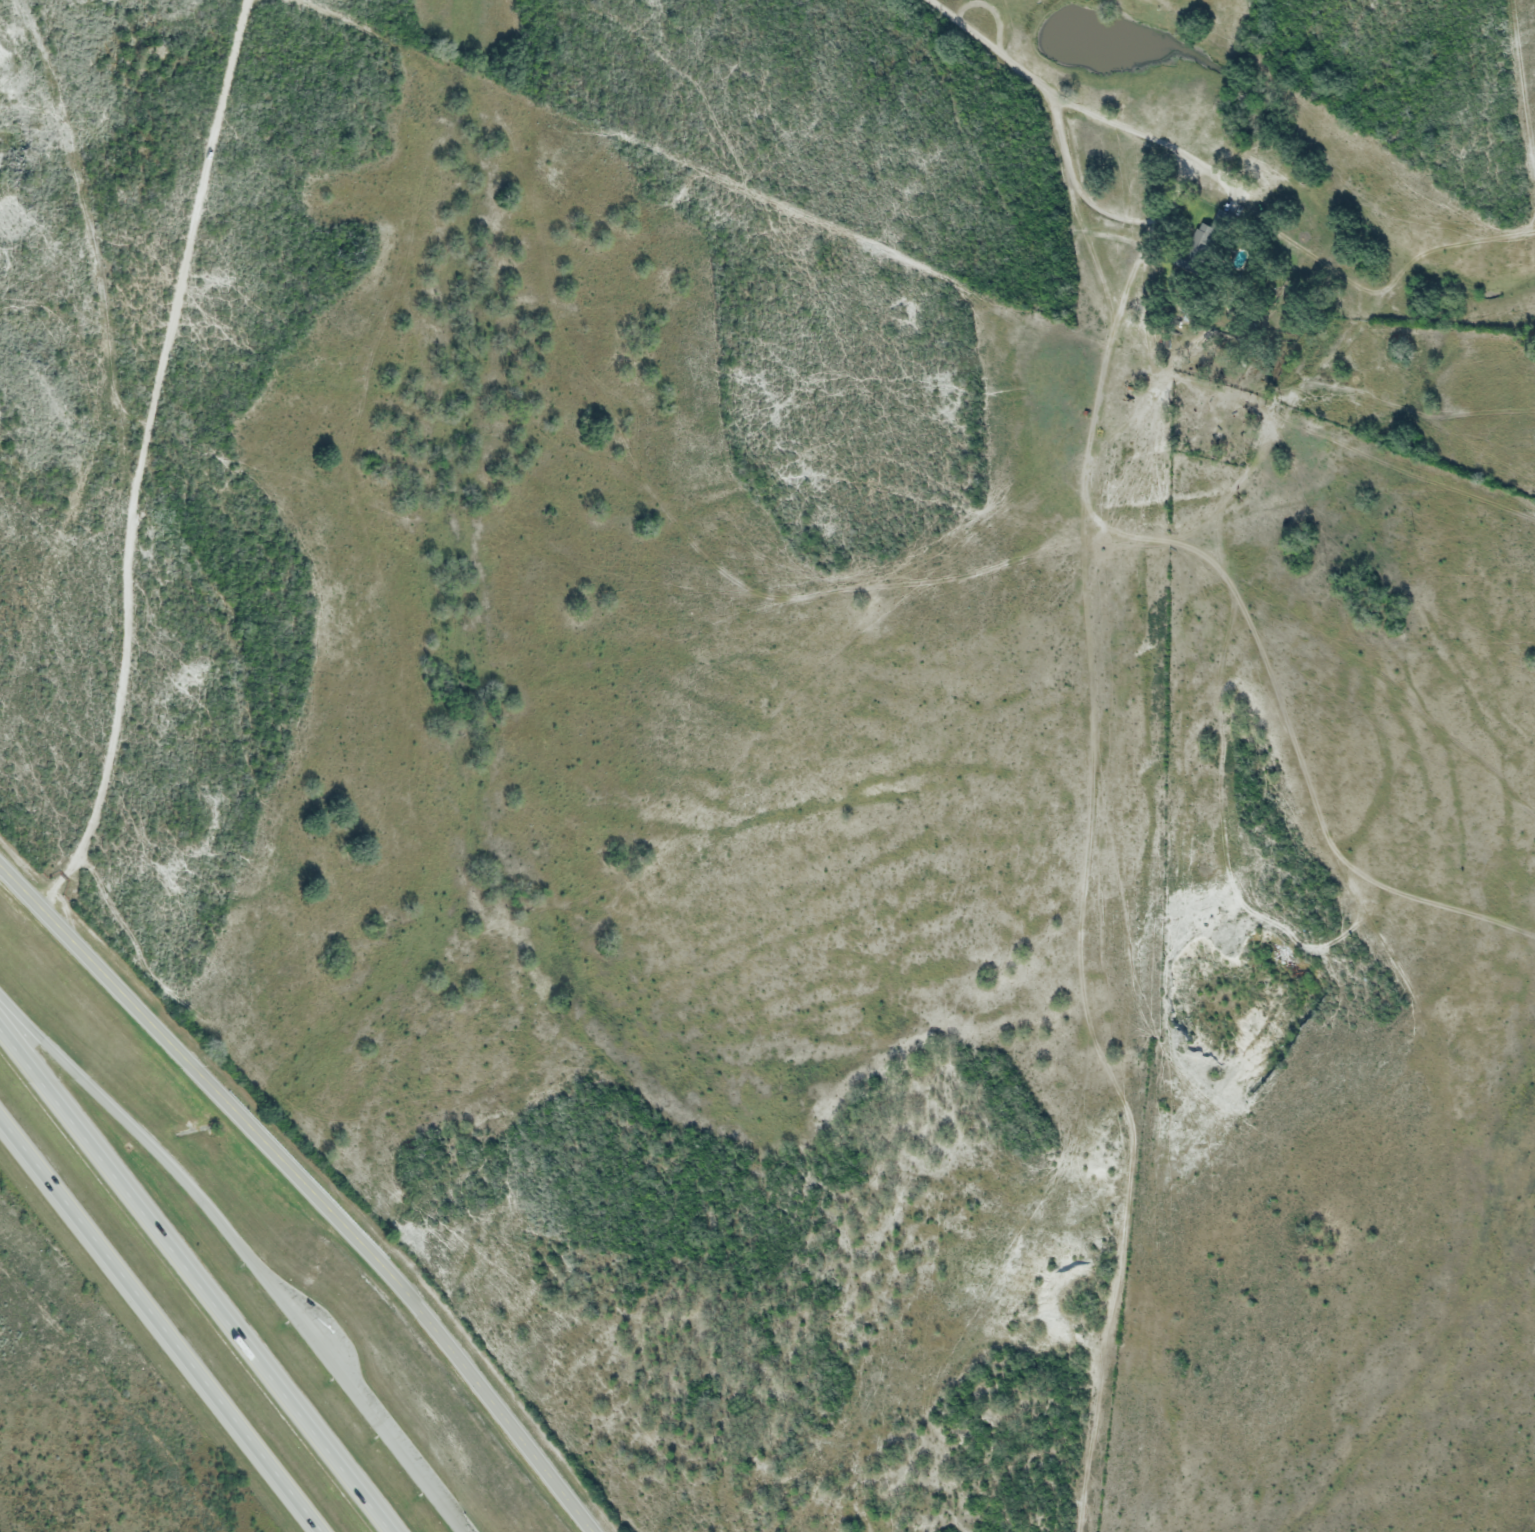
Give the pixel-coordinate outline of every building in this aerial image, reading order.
[(1204,221),(1221,228),(1209,256),(1193,250),(1204,221)] [(1021,324),(1039,330),(1040,326),(1023,320),(1021,324)]
